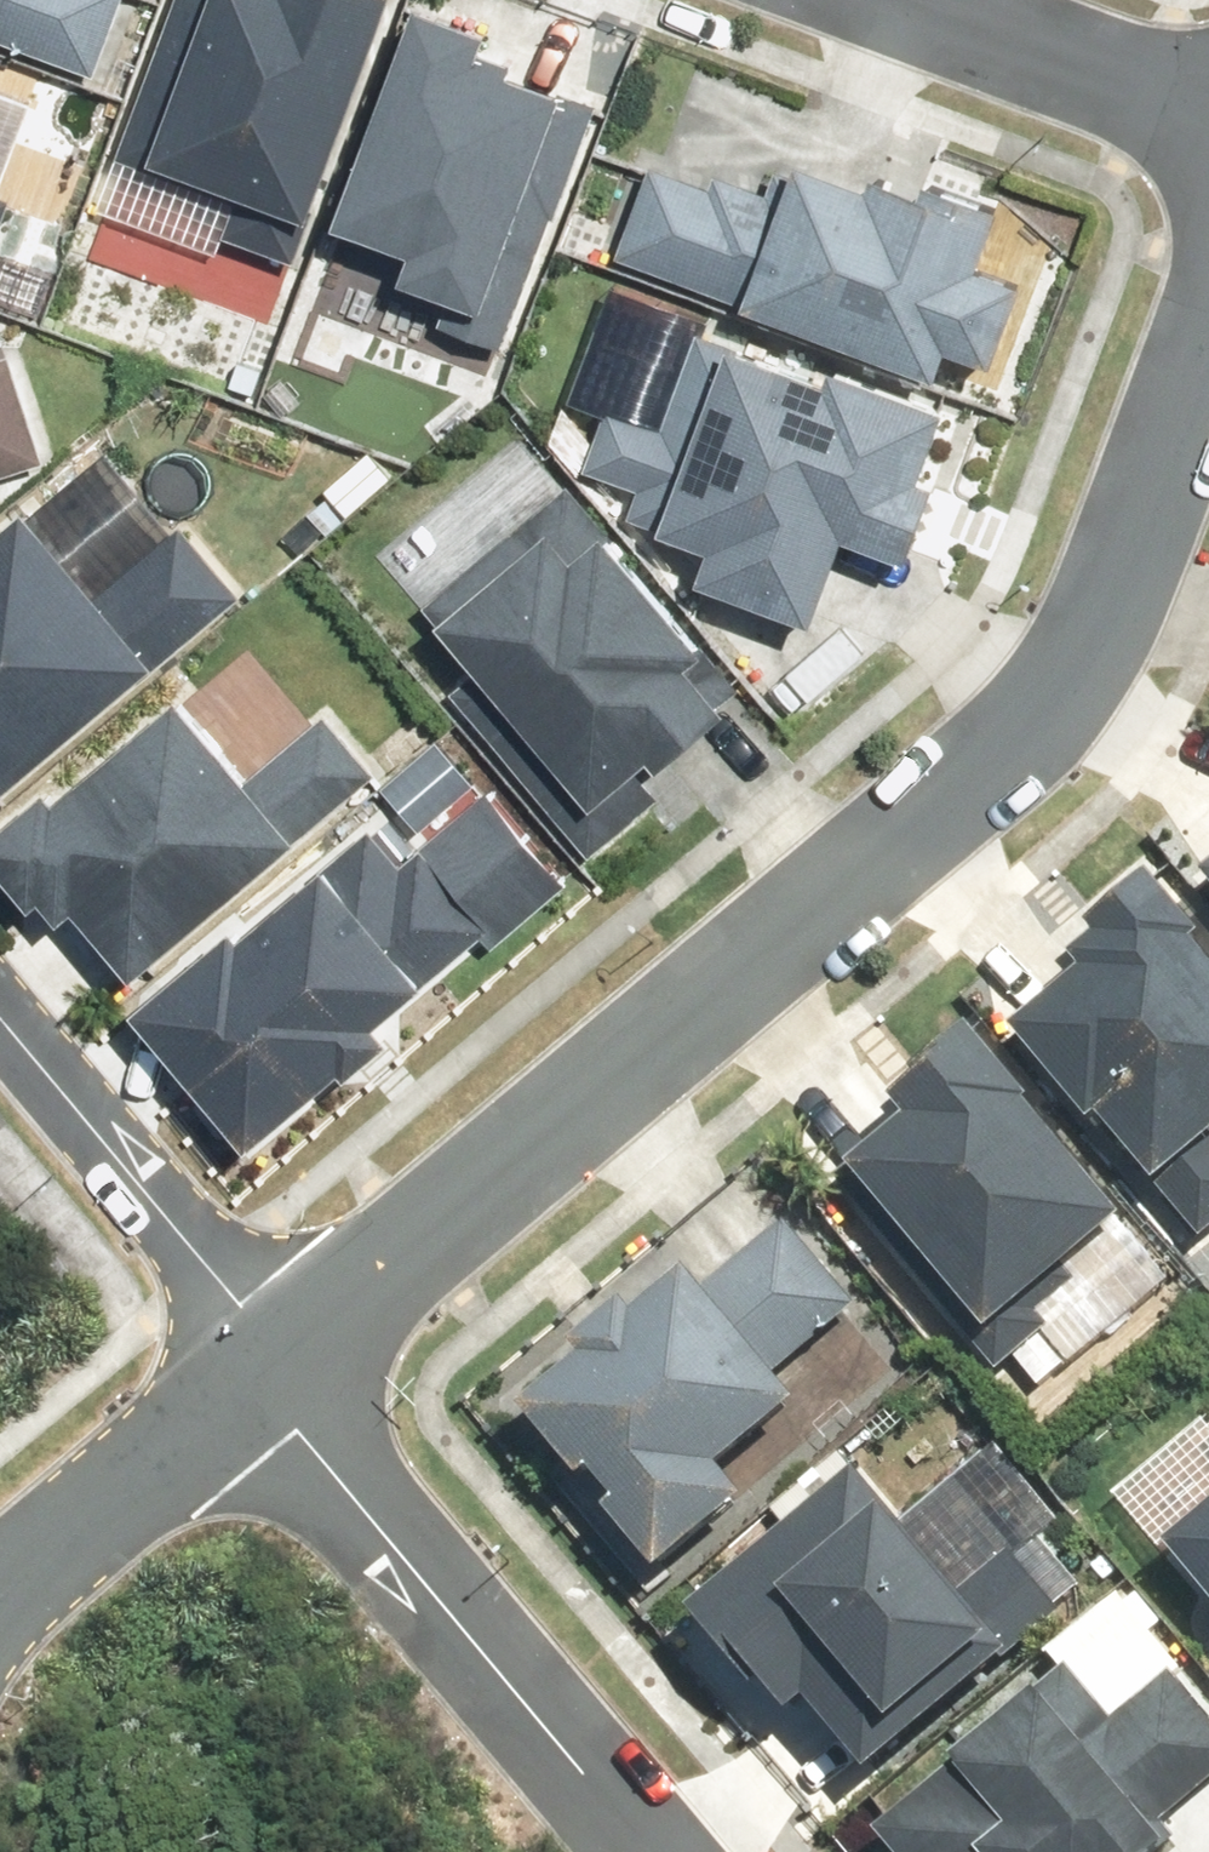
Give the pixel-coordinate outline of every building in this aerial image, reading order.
[(99,79),(129,0),(0,0),(0,42),(99,79)] [(303,265),(398,0),(181,0),(122,164),(196,190),(199,182),(240,196),(225,237),(303,265)] [(751,311),(945,380),(955,352),(1000,368),(1029,286),(989,271),(1011,211),(931,182),(927,194),(880,178),(876,190),(803,164),(798,179),(780,172),(772,195),(720,176),(715,189),(655,167),(621,261),(752,308),(751,311)] [(15,201),(0,196),(0,243),(15,201)] [(705,586),(820,628),(851,542),(916,565),(944,486),(929,481),(954,411),(840,370),(834,385),(701,337),(668,428),(611,407),(587,473),(644,494),(634,523),(717,553),(705,586)] [(50,464),(16,358),(0,363),(0,480),(50,464)] [(455,693),(596,858),(663,801),(641,776),(657,763),(666,773),(735,714),(696,669),(711,656),(569,490),(431,607),(483,669),(455,693)] [(245,598),(183,526),(104,593),(33,510),(0,538),(0,806),(245,598)] [(180,676),(0,842),(0,855),(140,1007),(397,771),(334,703),(264,767),(180,676)] [(139,1013),(258,1152),(348,1075),(354,1083),(400,1045),(385,1027),(497,932),(427,850),(406,868),(374,831),(249,936),(241,926),(139,1013)] [(1208,1238),(1208,960),(1201,950),(1208,944),(1157,883),(1095,935),(1104,945),(1078,968),(1088,980),(1016,1040),(1099,1131),(1106,1124),(1208,1238)] [(839,1183),(999,1375),(1052,1331),(1034,1309),(1130,1228),(975,1036),(919,1082),(925,1089),(901,1109),(915,1126),(863,1169),(860,1166),(839,1183)] [(615,1521),(664,1580),(752,1507),(727,1476),(806,1412),(781,1381),(863,1314),(791,1226),(707,1295),(694,1279),(640,1323),(630,1311),(580,1353),(589,1364),(527,1415),(588,1488),(600,1478),(627,1511),(615,1521)] [(874,1787),(1073,1616),(1011,1545),(965,1585),(868,1473),(695,1623),(792,1734),(812,1716),(874,1787)] [(1173,1553),(1208,1597),(1208,1523),(1173,1553)] [(893,1851),(1178,1851),(1184,1847),(1168,1827),(1208,1794),(1208,1715),(1176,1675),(1116,1725),(1072,1673),(905,1811),(913,1819),(885,1842),(893,1851)]
